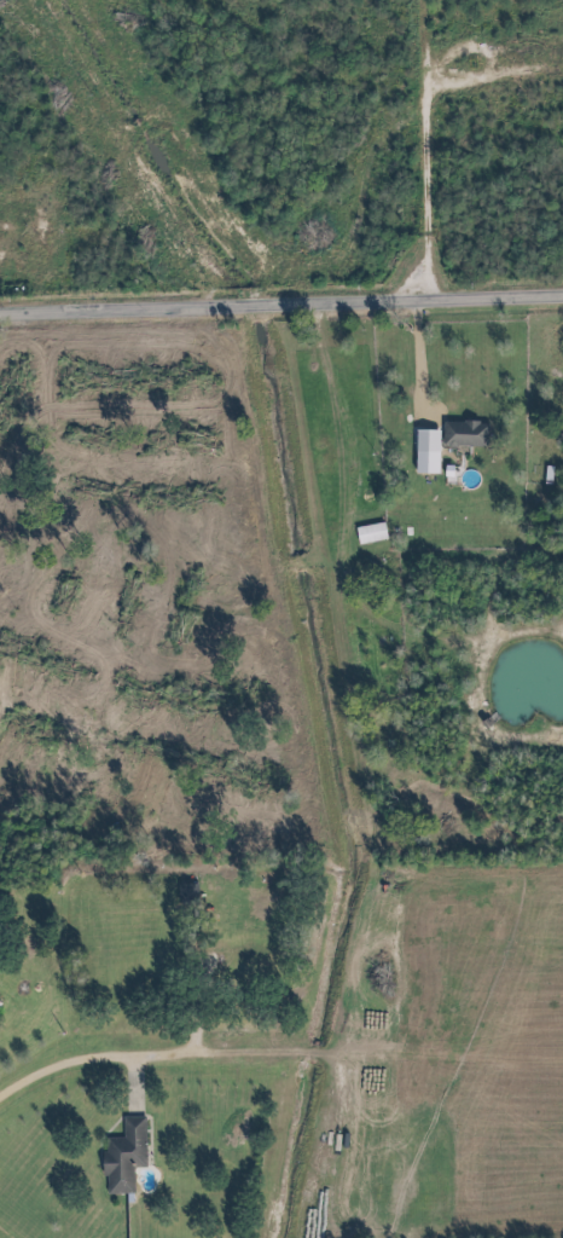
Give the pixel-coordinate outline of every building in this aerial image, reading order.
[(441,421),(440,446),(483,447),(484,422),(441,421)] [(413,428),(412,472),(435,472),(436,429),(413,428)] [(350,528),(354,545),(383,538),(378,522),(350,528)] [(120,1115),(128,1115),(140,1115),(143,1163),(130,1164),(132,1194),(103,1196),(101,1176),(97,1176),(95,1152),(105,1151),(104,1139),(120,1138),(120,1115)]
